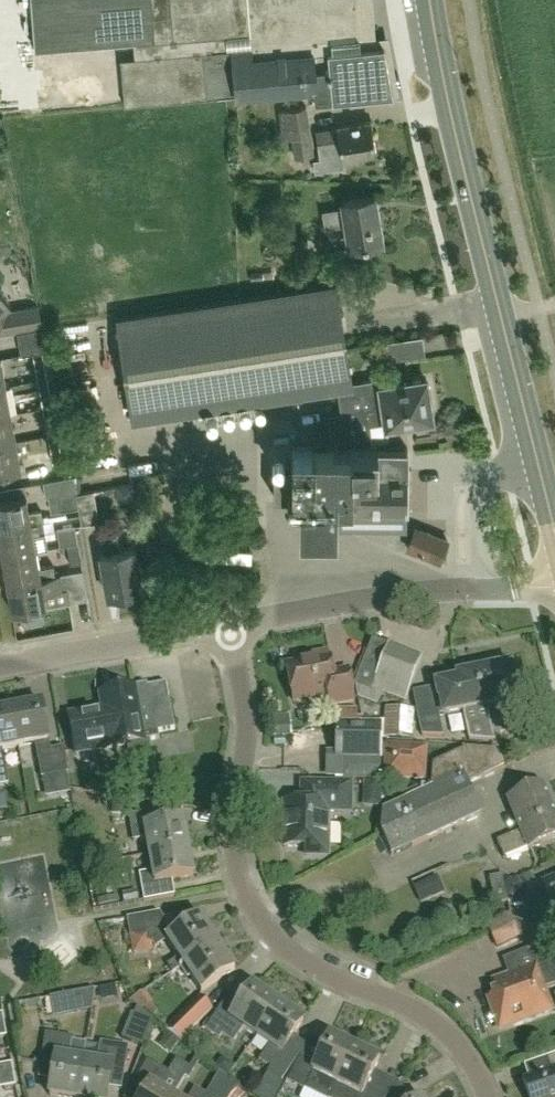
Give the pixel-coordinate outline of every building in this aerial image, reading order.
[(34,49),(118,43),(136,42),(136,57),(120,59),(124,104),(315,87),(316,99),(332,98),(389,93),(389,94),(392,93),(383,44),(360,46),(357,0),(31,0),(34,49)] [(314,153),(306,105),(278,109),(282,137),(291,136),(294,156),(314,153)] [(315,171),(344,166),(344,161),(360,158),(360,154),(376,151),(371,121),(337,126),(337,127),(315,131),(319,157),(313,158),(315,171)] [(381,242),(374,195),(342,200),(344,207),(322,210),(325,226),(346,222),(350,247),(381,242)] [(4,304),(9,301),(0,287),(0,332),(42,325),(38,305),(8,310),(4,304)] [(350,382),(336,287),(118,321),(132,415),(323,385),(323,389),(336,387),(336,384),(350,382)] [(389,357),(424,353),(421,335),(386,340),(389,357)] [(42,350),(33,352),(38,380),(48,378),(43,350),(42,350)] [(48,378),(38,380),(43,407),(53,405),(48,378)] [(342,411),(431,397),(429,385),(426,385),(425,378),(380,385),(381,388),(363,391),(363,388),(339,391),(342,411)] [(0,387),(0,415),(11,413),(6,386),(0,387)] [(431,397),(342,411),(345,438),(370,434),(368,423),(372,422),(375,440),(388,438),(386,423),(431,416),(430,409),(433,409),(431,397)] [(53,405),(43,407),(43,408),(46,423),(48,435),(58,433),(53,405)] [(0,415),(0,443),(16,440),(11,413),(0,415)] [(293,414),(276,419),(280,435),(298,430),(293,414)] [(58,433),(48,435),(53,460),(53,463),(63,461),(58,433)] [(0,443),(0,472),(21,469),(16,440),(0,443)] [(351,447),(312,447),(312,445),(291,445),(291,474),(274,473),(274,495),(291,495),(291,497),(299,497),(299,528),(337,528),(337,505),(407,506),(407,447),(377,447),(377,446),(351,446),(351,447)] [(76,492),(76,490),(73,475),(43,480),(46,496),(57,494),(60,509),(78,505),(76,492)] [(76,492),(78,505),(81,523),(99,520),(93,489),(76,492)] [(43,520),(41,509),(29,511),(26,495),(0,499),(0,528),(43,520)] [(36,550),(33,533),(45,532),(43,520),(0,528),(0,547),(2,556),(36,550)] [(66,544),(78,542),(74,523),(56,526),(59,545),(66,544)] [(120,549),(117,532),(100,535),(103,552),(100,553),(108,594),(142,588),(135,547),(120,549)] [(448,540),(426,532),(424,536),(413,532),(407,547),(440,560),(448,540)] [(78,542),(66,544),(70,564),(81,562),(78,542)] [(55,574),(53,564),(40,567),(36,550),(2,556),(7,584),(55,574)] [(55,574),(7,584),(12,612),(47,605),(44,592),(66,588),(69,601),(87,598),(82,569),(55,574)] [(407,701),(422,661),(374,641),(357,686),(359,699),(378,705),(383,692),(407,701)] [(328,659),(326,652),(305,655),(307,663),(287,666),(293,701),(328,695),(330,705),(353,701),(348,671),(333,673),(330,658),(328,659)] [(518,701),(511,667),(459,678),(459,682),(438,686),(438,687),(414,692),(422,736),(443,737),(439,716),(464,711),(470,740),(494,741),(487,707),(518,701)] [(166,684),(133,690),(143,742),(159,739),(158,733),(174,730),(166,684)] [(104,711),(69,717),(76,754),(143,742),(133,690),(128,691),(101,695),(101,696),(104,711)] [(42,705),(12,710),(18,747),(35,744),(41,779),(42,779),(67,774),(68,774),(63,748),(50,750),(42,705)] [(382,740),(413,741),(414,710),(384,709),(382,740)] [(8,785),(2,750),(18,747),(12,710),(0,712),(0,787),(8,785)] [(340,724),(357,725),(357,711),(340,711),(340,724)] [(289,715),(271,717),(273,737),(291,735),(289,715)] [(357,725),(340,724),(336,724),(336,760),(380,760),(380,725),(357,725)] [(423,779),(425,749),(388,747),(386,776),(423,779)] [(392,855),(481,814),(467,785),(505,768),(497,751),(469,748),(431,766),(431,789),(383,811),(381,833),(392,855)] [(380,760),(344,760),(344,779),(344,780),(379,781),(380,760)] [(286,805),(285,846),(308,847),(308,855),(327,856),(328,811),(350,812),(350,805),(351,790),(351,786),(301,785),(300,805),(286,805)] [(542,787),(508,801),(521,832),(496,842),(504,859),(528,849),(528,850),(554,839),(554,818),(550,805),(553,804),(546,788),(543,789),(542,787)] [(149,856),(188,848),(183,820),(163,824),(160,810),(129,816),(133,842),(146,839),(149,856)] [(188,848),(149,856),(152,872),(139,874),(144,901),(175,896),(172,881),(194,876),(188,848)] [(4,871),(18,937),(38,933),(37,927),(60,922),(47,862),(4,871)] [(496,905),(508,903),(502,876),(490,879),(496,905)] [(508,899),(525,892),(518,877),(505,885),(508,899)] [(554,910),(554,878),(542,883),(542,884),(528,890),(535,907),(549,901),(554,911),(554,910)] [(445,879),(423,884),(426,900),(448,895),(445,879)] [(160,913),(127,919),(129,931),(130,937),(146,935),(148,938),(153,946),(155,948),(167,940),(179,958),(167,966),(172,974),(184,966),(217,944),(200,917),(174,935),(160,913)] [(496,949),(519,939),(510,917),(487,928),(496,949)] [(550,1010),(542,989),(546,988),(545,984),(554,980),(554,945),(554,943),(526,953),(533,969),(492,984),(496,995),(489,998),(498,1023),(511,1018),(513,1023),(550,1010)] [(184,966),(201,992),(235,970),(217,944),(184,966)] [(256,1037),(278,1005),(253,987),(233,1017),(220,1008),(205,1030),(219,1040),(222,1035),(233,1043),(243,1029),(256,1037)] [(72,994),(74,1015),(92,1011),(94,990),(72,994)] [(180,1042),(212,1010),(200,997),(166,1030),(180,1042)] [(278,1005),(256,1037),(269,1046),(259,1061),(270,1068),(267,1072),(267,1073),(281,1082),(296,1060),(283,1051),(293,1037),(303,1022),(278,1005)] [(143,1047),(152,1022),(134,1015),(131,1014),(122,1039),(143,1047)] [(41,1064),(54,1066),(51,1081),(49,1096),(56,1096),(78,1096),(83,1062),(86,1045),(86,1043),(73,1041),(73,1038),(46,1034),(41,1064)] [(301,1054),(286,1082),(304,1090),(306,1085),(331,1096),(337,1084),(354,1048),(329,1036),(316,1062),(301,1054)] [(78,1096),(107,1096),(111,1073),(123,1075),(128,1047),(100,1043),(97,1064),(83,1062),(78,1096)] [(331,1096),(383,1096),(366,1088),(379,1060),(354,1048),(337,1084),(331,1096)] [(546,1058),(551,1073),(524,1082),(530,1096),(554,1096),(554,1054),(546,1058)] [(172,1096),(160,1089),(169,1073),(148,1060),(134,1083),(146,1090),(141,1096),(172,1096)] [(13,1074),(11,1063),(0,1065),(0,1077),(13,1074)] [(0,1077),(0,1088),(15,1085),(13,1074),(0,1077)] [(206,1095),(195,1088),(190,1096),(231,1096),(238,1089),(219,1074),(206,1095)]
